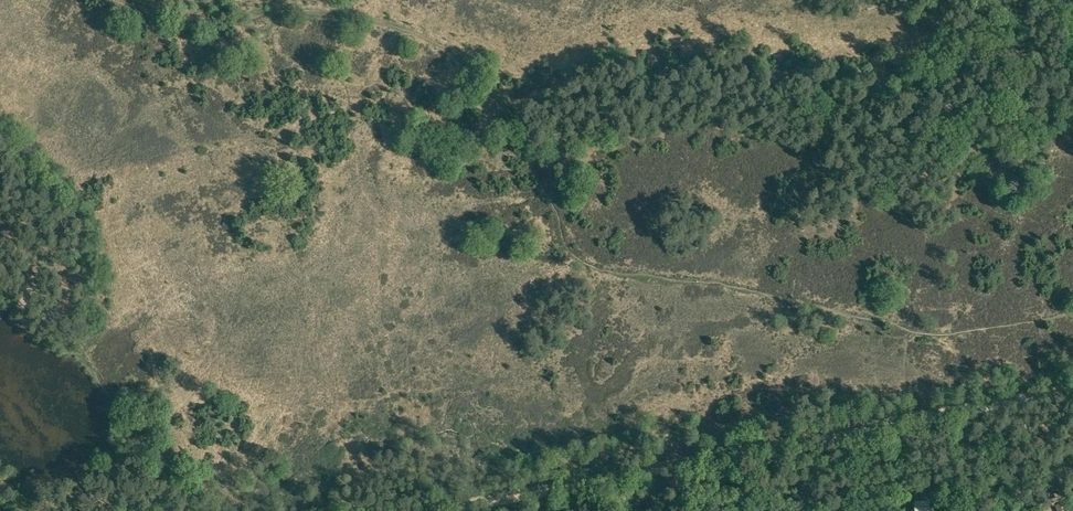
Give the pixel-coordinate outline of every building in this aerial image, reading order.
[(929,501),(915,501),(915,510),(929,510),(929,501)]
